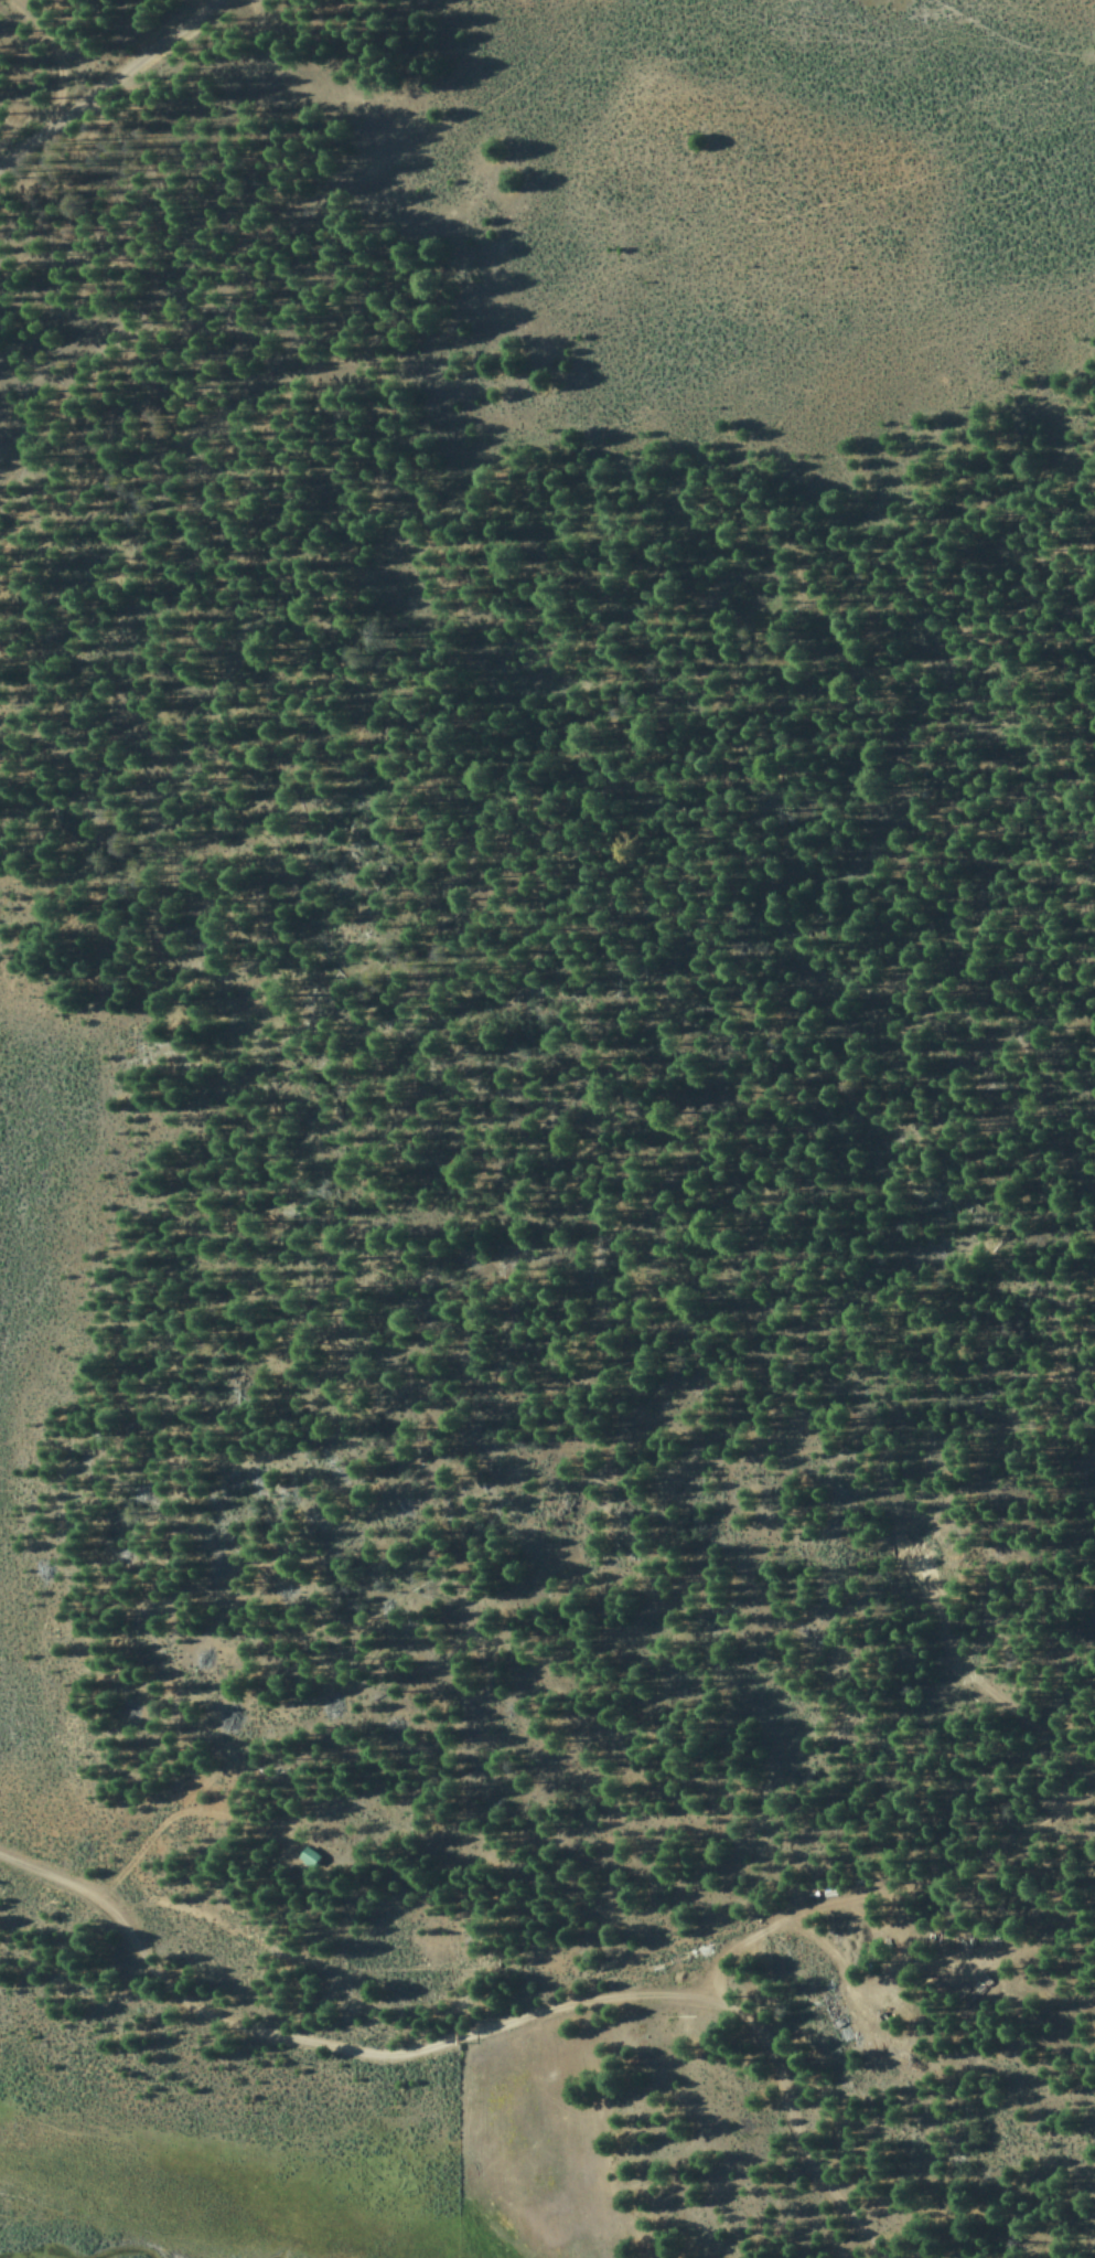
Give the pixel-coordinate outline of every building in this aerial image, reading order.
[(323,1859),(309,1848),(301,1857),(315,1868),(323,1859)]
